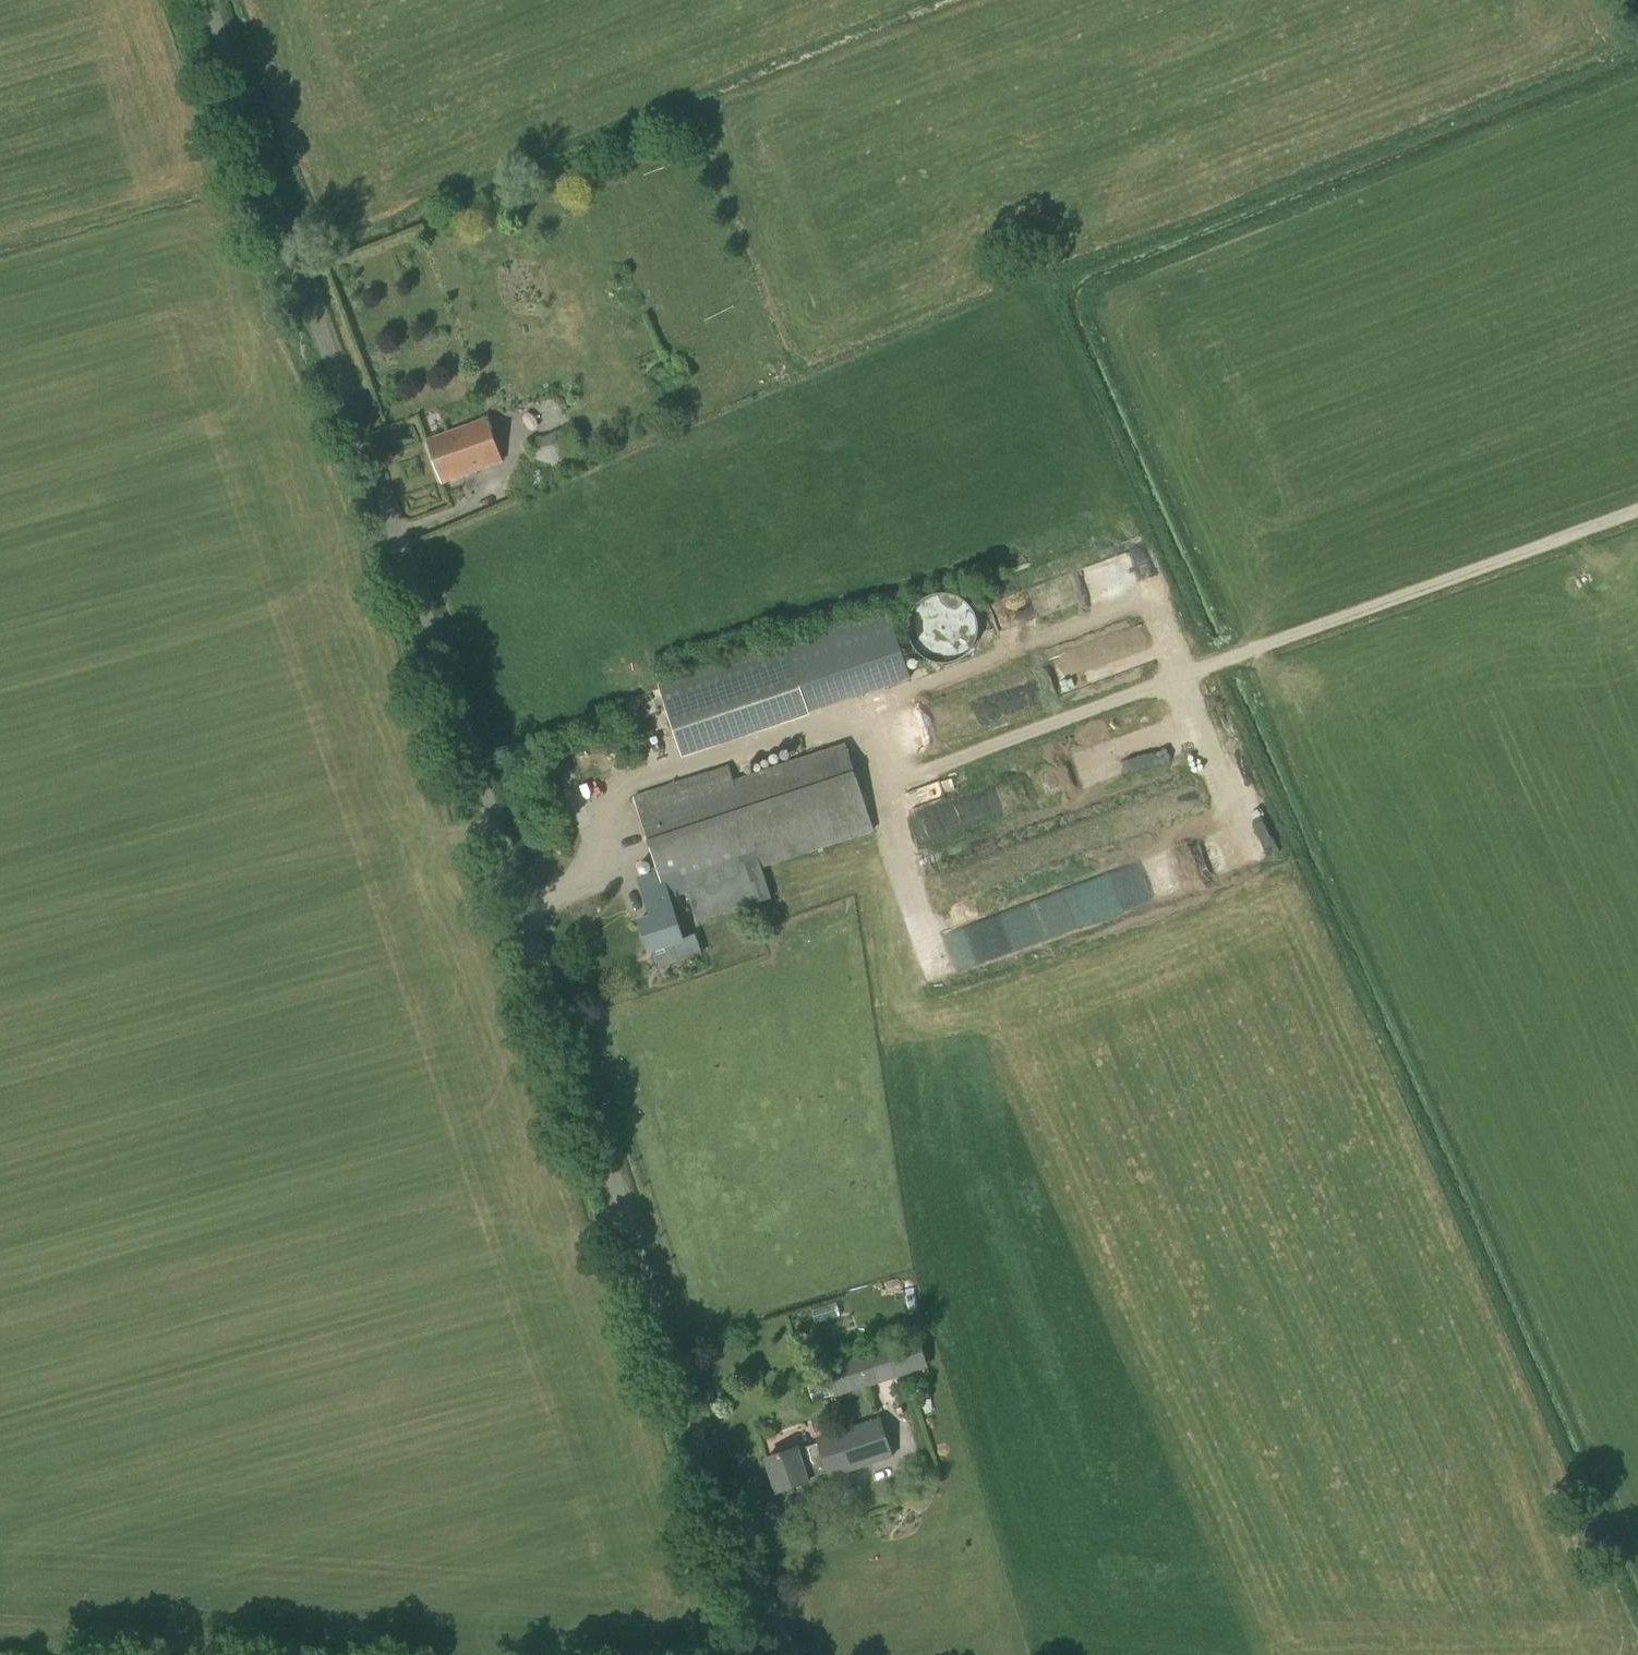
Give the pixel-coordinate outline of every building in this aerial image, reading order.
[(442,482),(502,461),(487,418),(427,439),(442,482)] [(542,479),(584,462),(571,428),(529,444),(542,479)] [(934,660),(939,661),(945,662),(951,661),(956,659),(961,656),(966,653),(970,649),(973,644),(976,639),(977,633),(978,628),(977,622),(976,616),(974,611),(971,606),(967,602),(962,598),(957,596),(952,594),(946,593),(940,593),(935,594),(929,596),(924,599),(919,603),(915,607),(912,612),(910,618),(909,624),(909,630),(910,636),(912,641),(915,646),(918,651),(923,655),(928,658),(934,660)] [(683,755),(810,713),(809,709),(910,676),(887,610),(660,686),(683,755)] [(955,729),(1031,712),(1024,684),(933,705),(941,742),(958,738),(955,729)] [(688,890),(696,914),(750,896),(742,873),(874,830),(846,743),(734,780),(728,765),(635,796),(659,872),(640,879),(648,904),(688,890)] [(1141,800),(1153,828),(1219,799),(1207,772),(1141,800)] [(678,894),(648,904),(652,917),(640,920),(650,950),(652,950),(658,968),(680,960),(674,942),(683,939),(673,910),(681,906),(678,895),(678,894)] [(836,1395),(921,1366),(913,1342),(828,1370),(830,1375),(808,1383),(814,1401),(835,1394),(836,1395)] [(893,1457),(880,1417),(816,1438),(818,1444),(798,1450),(797,1448),(766,1458),(778,1492),(808,1482),(807,1479),(828,1472),(830,1478),(893,1457)]
